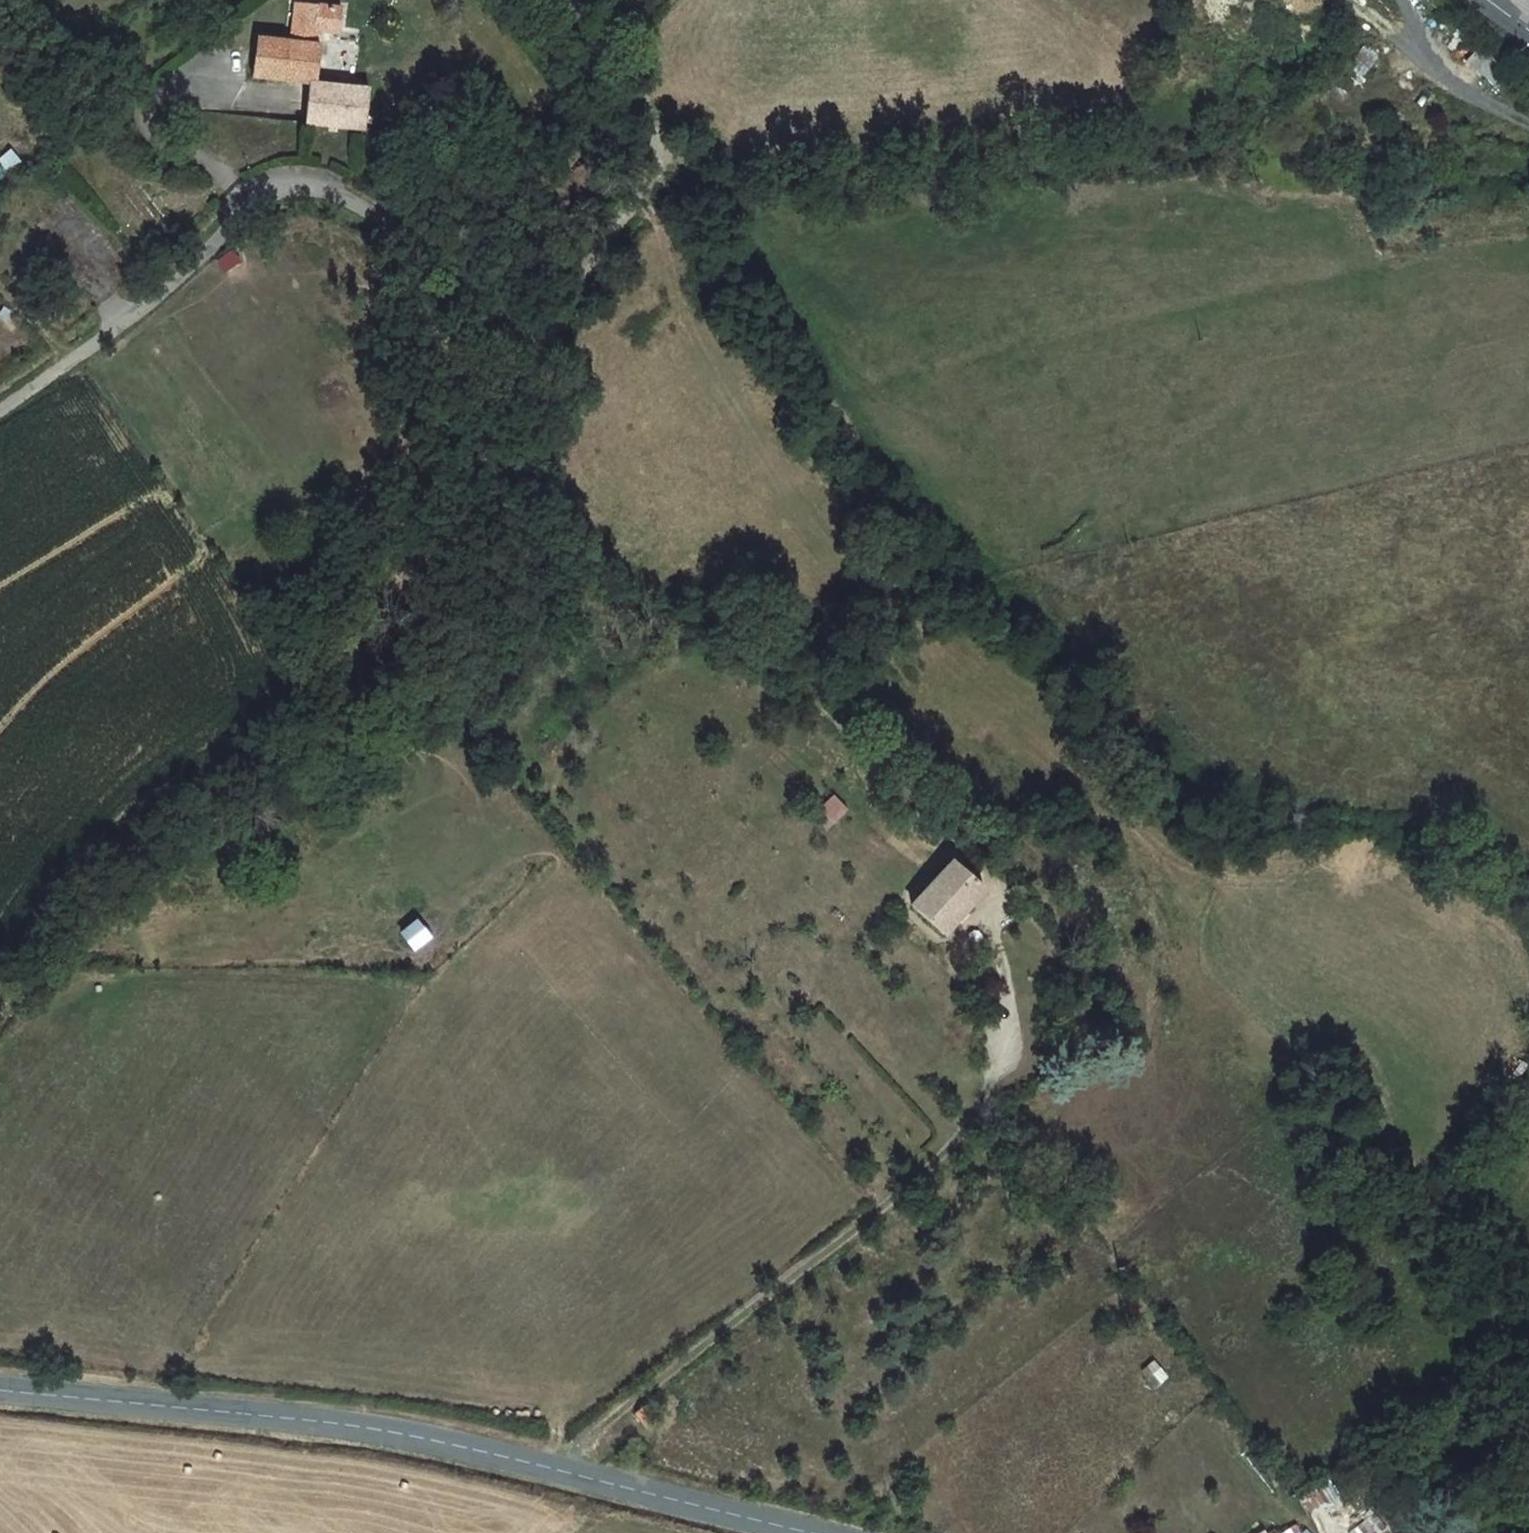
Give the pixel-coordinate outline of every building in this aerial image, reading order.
[(341,9),(295,4),(291,43),(257,40),(253,79),(310,85),(306,125),(366,131),(368,115),(348,113),(350,90),(317,86),(321,47),(339,48),(340,35),(339,35),(341,9)] [(370,91),(350,90),(348,113),(368,115),(370,91)] [(834,795),(815,814),(830,828),(848,810),(834,795)] [(943,935),(983,890),(952,862),(911,906),(943,935)] [(416,948),(427,939),(415,924),(403,933),(416,948)] [(1368,1517),(1348,1532),(1381,1532),(1368,1517)]
